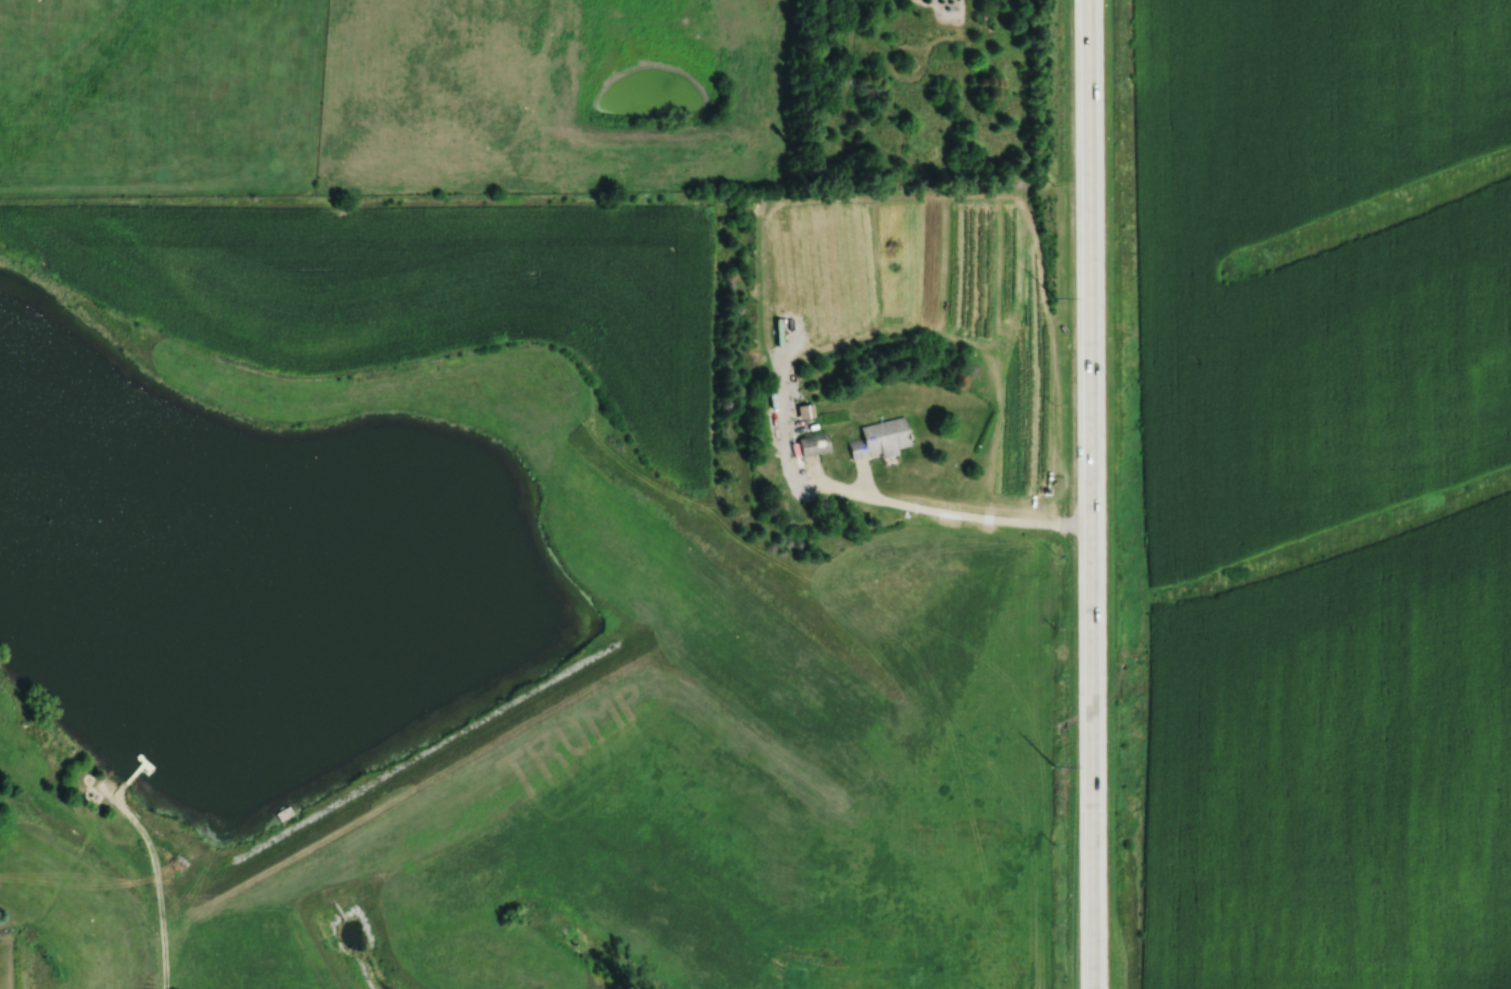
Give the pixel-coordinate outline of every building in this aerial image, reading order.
[(861,426),(864,439),(849,442),(853,460),(883,453),(885,462),(900,459),(898,448),(912,446),(906,417),(861,426)] [(831,451),(828,433),(799,438),(802,457),(831,451)]
